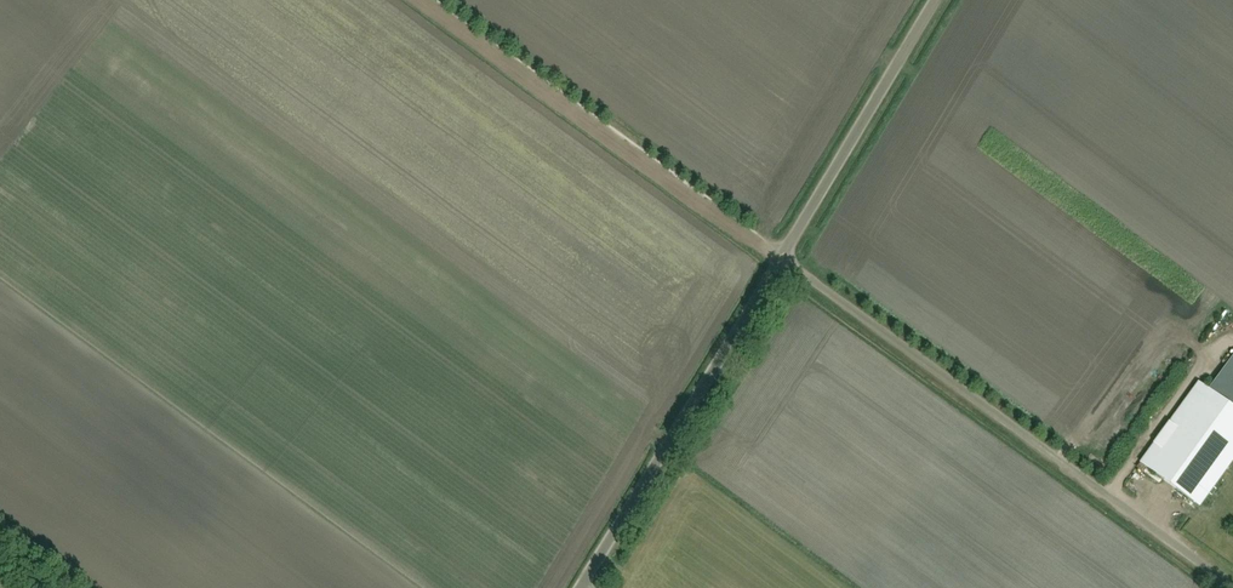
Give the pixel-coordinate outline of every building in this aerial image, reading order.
[(1141,463),(1200,506),(1232,460),(1232,409),(1198,384),(1141,463)]
